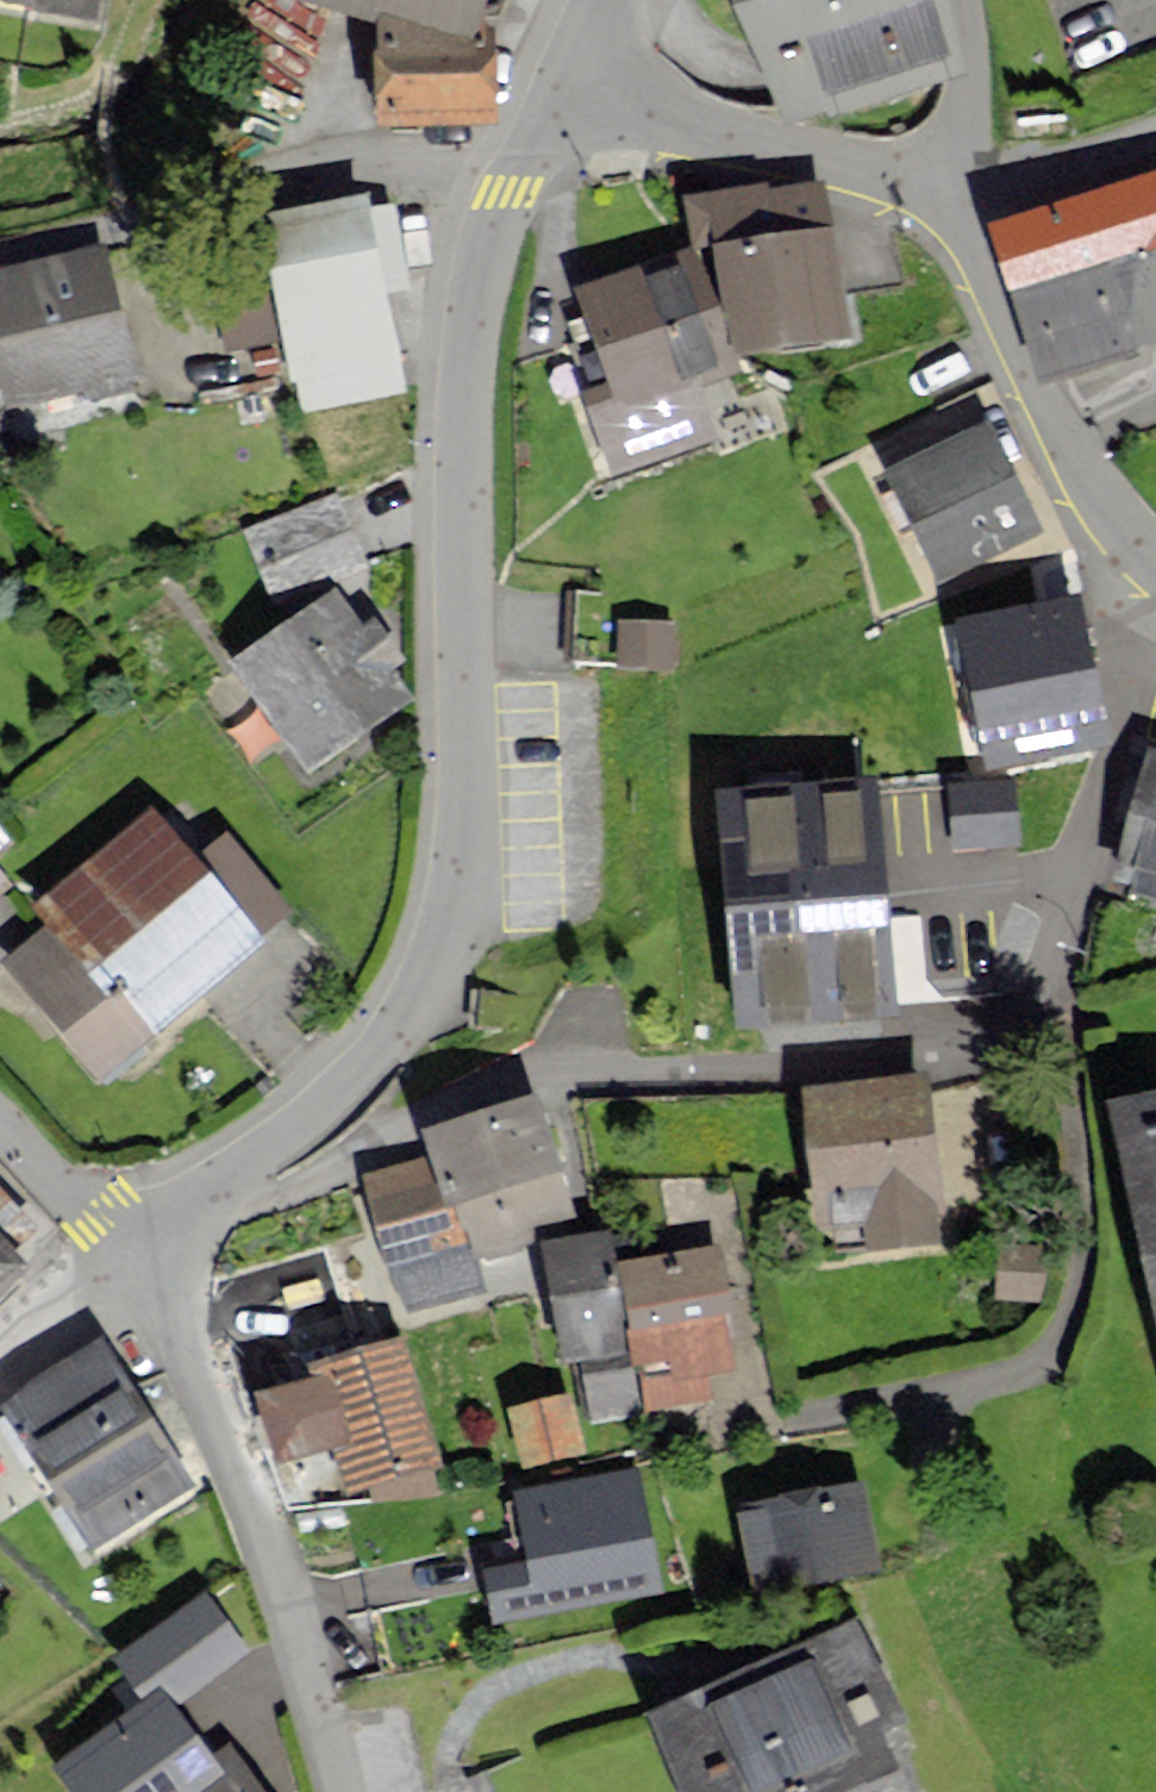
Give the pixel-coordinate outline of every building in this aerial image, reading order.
[(92,10),(94,0),(38,0),(92,10)] [(376,16),(376,15),(381,0),(329,0),(376,16)] [(400,0),(381,0),(376,15),(381,120),(487,115),(482,0),(480,0),(472,24),(400,0)] [(472,24),(480,0),(400,0),(472,24)] [(785,117),(958,60),(938,0),(746,0),(785,117)] [(1018,291),(1143,252),(1155,248),(1155,175),(997,225),(1018,291)] [(763,188),(691,199),(698,241),(721,238),(738,347),(844,330),(821,185),(764,193),(763,188)] [(367,201),(265,220),(301,404),(402,385),(384,289),(406,284),(391,205),(368,209),(367,201)] [(1143,252),(1155,292),(1155,248),(1143,252)] [(0,274),(0,356),(9,398),(128,372),(101,251),(0,274)] [(1043,370),(1155,334),(1155,292),(1143,252),(1018,291),(1043,370)] [(726,365),(683,253),(581,292),(615,383),(587,393),(616,468),(709,433),(689,380),(726,365)] [(899,472),(944,568),(1032,527),(988,431),(899,472)] [(334,500),(255,532),(281,595),(359,563),(334,500)] [(336,595),(240,658),(307,758),(403,695),(336,595)] [(1103,735),(1075,604),(963,627),(991,759),(1103,735)] [(669,625),(623,624),(622,659),(668,661),(669,625)] [(1124,882),(1155,891),(1155,766),(1124,882)] [(951,775),(952,839),(1017,838),(1017,775),(951,775)] [(727,796),(748,1021),(888,1008),(867,783),(727,796)] [(52,922),(5,960),(97,1070),(286,912),(222,835),(190,861),(149,812),(38,905),(52,922)] [(926,1081),(806,1094),(820,1222),(836,1220),(839,1246),(935,1236),(932,1210),(940,1209),(926,1081)] [(1155,1268),(1155,1098),(1121,1106),(1155,1268)] [(532,1099),(433,1132),(439,1153),(472,1252),(572,1219),(532,1099)] [(482,1281),(472,1252),(439,1153),(369,1176),(412,1304),(482,1281)] [(587,1364),(631,1356),(616,1268),(610,1234),(550,1245),(571,1366),(587,1364)] [(13,1260),(0,1247),(0,1274),(13,1260)] [(731,1337),(717,1251),(616,1268),(631,1356),(587,1364),(596,1416),(706,1397),(701,1369),(729,1364),(725,1338),(731,1337)] [(432,1459),(399,1341),(313,1365),(318,1380),(267,1394),(284,1454),(339,1439),(350,1481),(432,1459)] [(184,1483),(101,1348),(10,1404),(93,1539),(184,1483)] [(568,1386),(511,1396),(520,1453),(578,1444),(568,1386)] [(487,1574),(498,1623),(655,1590),(631,1476),(519,1499),(533,1564),(487,1574)] [(743,1512),(755,1581),(868,1562),(855,1493),(743,1512)] [(653,1720),(688,1791),(899,1791),(868,1726),(895,1713),(853,1625),(653,1720)] [(173,1791),(255,1791),(227,1753),(173,1791)]
